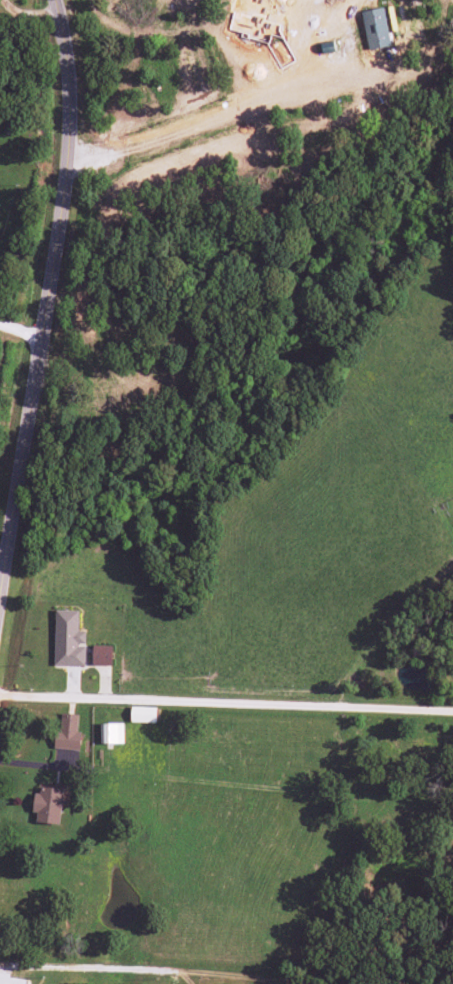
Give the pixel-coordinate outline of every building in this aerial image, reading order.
[(368,50),(390,46),(383,8),(361,12),(368,50)] [(53,665),(84,666),(85,645),(84,645),(85,631),(78,631),(78,610),(54,610),(53,665)] [(111,666),(112,646),(92,645),(92,665),(111,666)] [(155,723),(156,708),(130,707),(130,722),(155,723)] [(81,731),(76,731),(78,715),(58,713),(55,748),(79,751),(81,731)] [(122,743),(122,723),(100,723),(100,744),(122,743)] [(59,825),(61,806),(67,806),(69,790),(39,786),(38,793),(34,793),(32,813),(36,813),(35,822),(59,825)]
